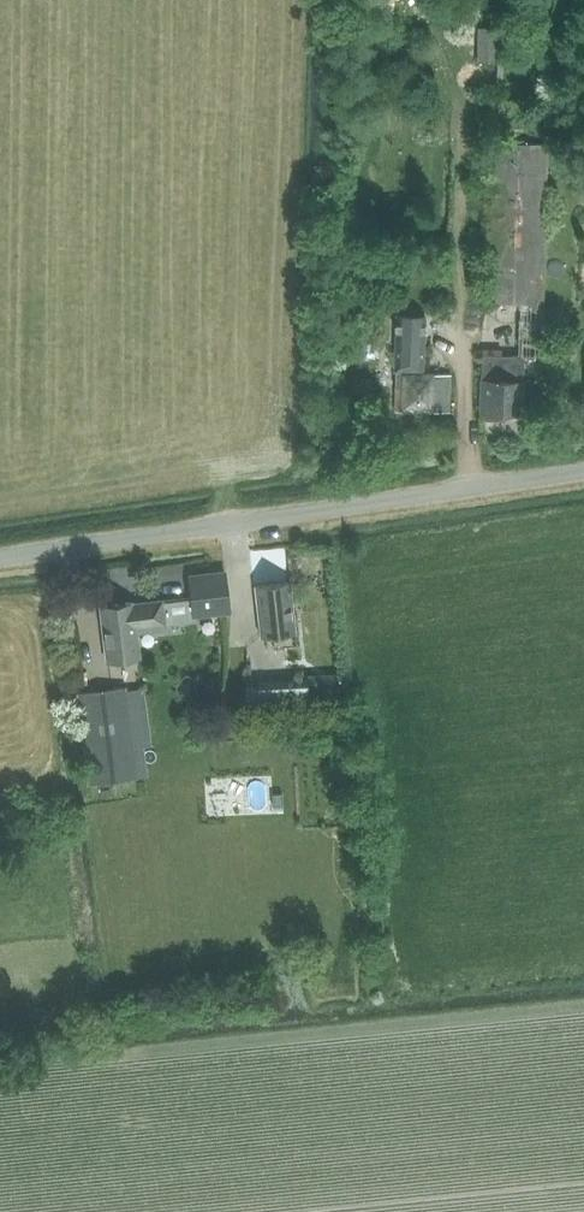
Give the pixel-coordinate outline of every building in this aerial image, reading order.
[(475,24),(475,59),(498,60),(498,25),(475,24)] [(557,111),(544,111),(544,126),(557,126),(557,111)] [(524,355),(542,355),(548,146),(486,146),(482,301),(518,302),(517,360),(481,359),(480,418),(523,418),(524,355)] [(396,318),(394,372),(396,372),(396,410),(449,412),(450,375),(424,373),(424,319),(396,318)] [(231,613),(226,568),(187,572),(189,594),(192,616),(231,613)] [(289,579),(256,582),(261,636),(294,632),(289,579)] [(162,598),(103,605),(109,661),(138,658),(135,632),(165,629),(164,620),(162,598)] [(306,675),(256,677),(257,702),(307,700),(306,675)] [(125,684),(77,690),(82,723),(91,784),(138,776),(125,687),(125,684)] [(281,794),(270,794),(271,807),(281,807),(281,794)]
